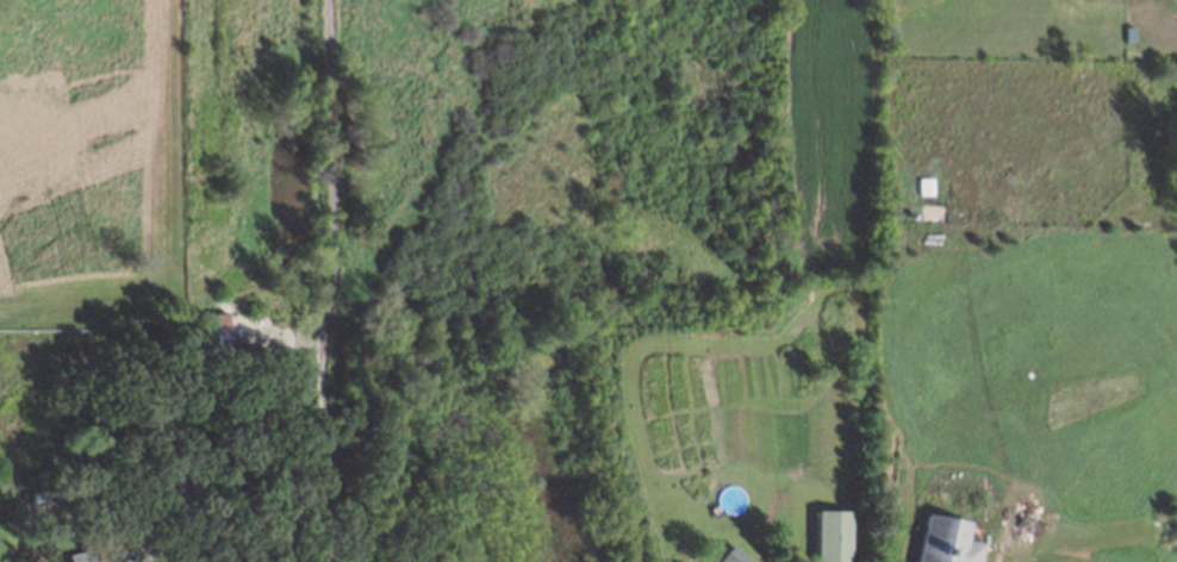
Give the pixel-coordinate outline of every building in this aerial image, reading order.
[(917,219),(917,202),(940,204),(939,219),(917,219)] [(155,549),(116,561),(68,561),(64,551),(95,542),(87,518),(101,513),(99,505),(110,501),(118,526),(112,529),(114,536),(147,525),(155,549)] [(812,510),(842,510),(841,561),(811,560),(812,510)] [(977,543),(973,561),(908,561),(920,512),(961,522),(958,538),(977,543)] [(718,539),(742,561),(712,561),(704,554),(718,539)]
